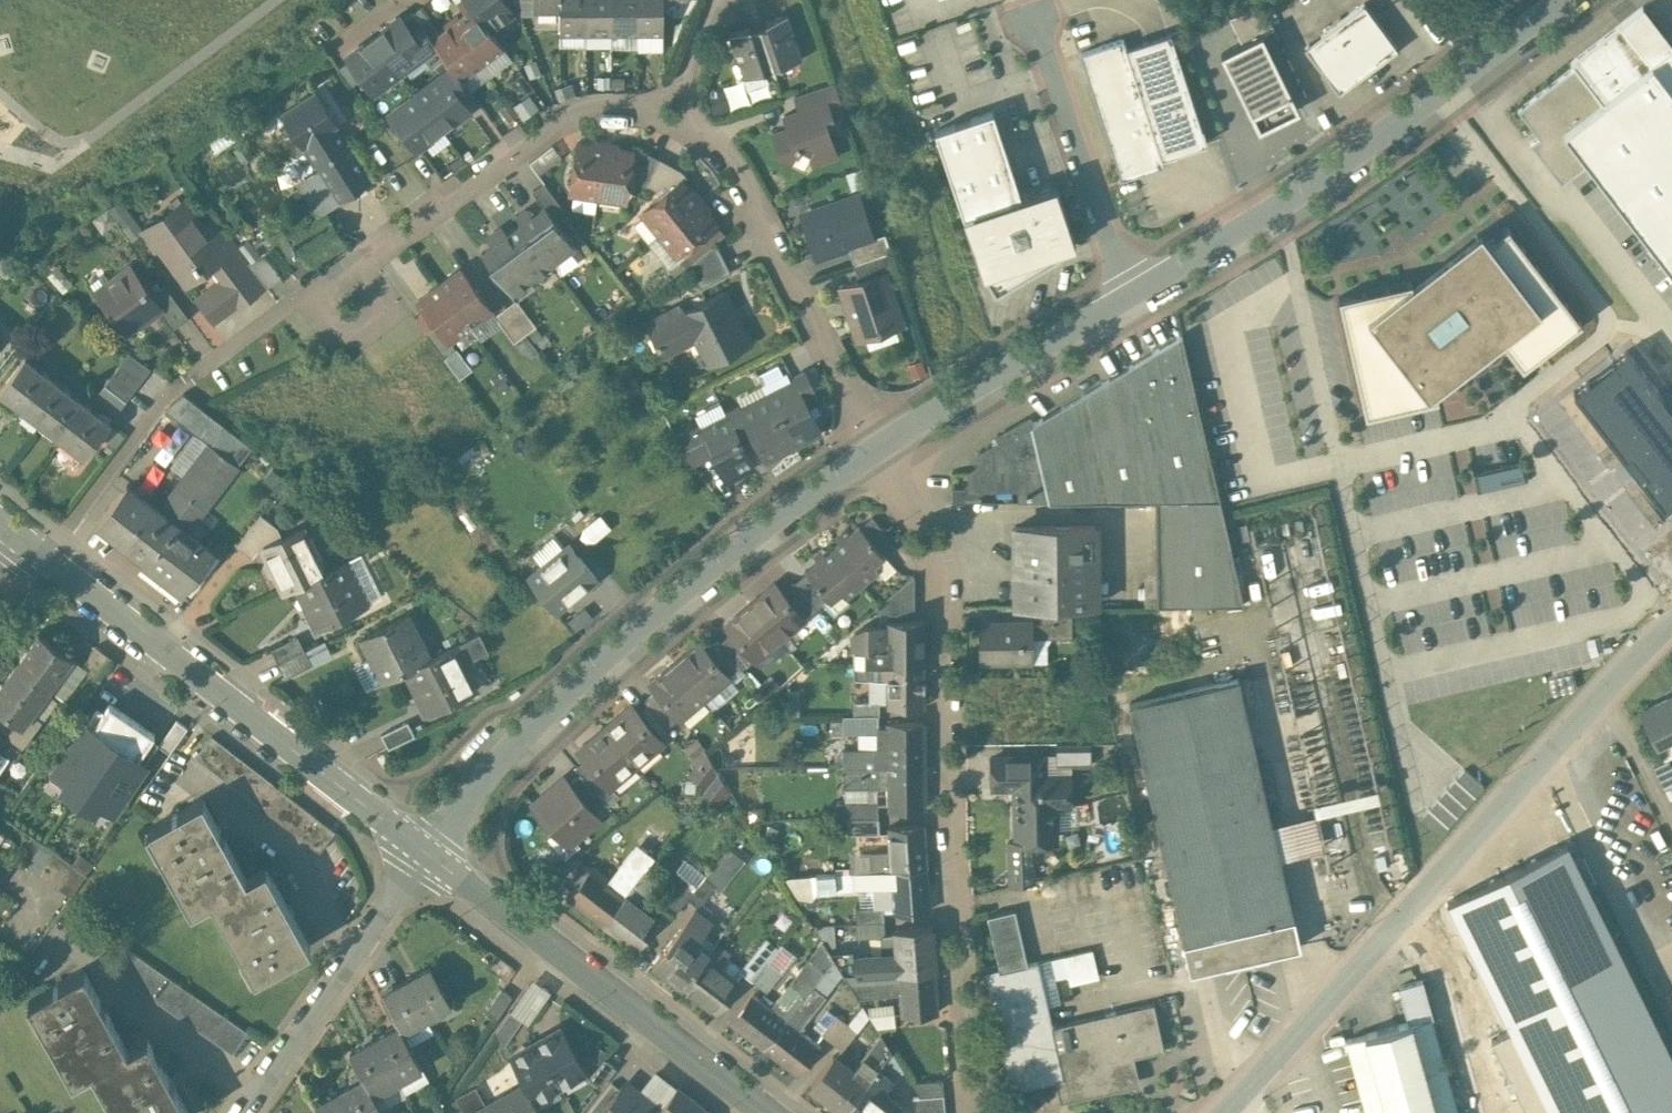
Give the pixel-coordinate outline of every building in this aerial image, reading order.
[(468,0),(460,0),(458,2),(465,12),(452,21),(483,63),(504,47),(491,29),(490,30),(468,0)] [(507,0),(468,0),(490,30),(491,29),(489,27),(514,9),(509,4),(507,0)] [(562,7),(560,7),(560,32),(587,32),(587,0),(562,0),(562,7)] [(587,32),(612,32),(612,0),(587,0),(587,32)] [(612,32),(638,32),(638,0),(612,0),(612,32)] [(638,32),(664,32),(664,13),(664,0),(638,0),(638,32)] [(664,13),(680,12),(680,0),(664,0),(664,13)] [(1364,2),(1324,32),(1357,78),(1398,48),(1364,2)] [(1229,16),(1242,42),(1263,32),(1263,33),(1275,27),(1263,5),(1229,16)] [(1643,6),(1620,24),(1671,91),(1671,44),(1643,6)] [(424,27),(413,11),(402,20),(413,35),(424,27)] [(788,13),(767,20),(768,25),(760,28),(774,68),(803,58),(788,13)] [(401,18),(375,37),(400,70),(422,53),(432,67),(446,57),(446,56),(424,27),(413,35),(402,20),(401,18)] [(483,63),(452,21),(440,31),(432,21),(424,27),(446,56),(446,57),(453,67),(454,67),(462,78),(463,78),(483,63)] [(1620,24),(1555,74),(1586,113),(1564,130),(1671,271),(1671,91),(1620,24)] [(760,28),(752,31),(750,26),(729,32),(745,78),(774,68),(760,28)] [(1184,28),(1171,32),(1180,57),(1192,53),(1184,28)] [(1171,32),(1171,31),(1127,46),(1125,46),(1161,157),(1162,156),(1207,142),(1180,57),(1171,32)] [(1222,52),(1257,124),(1297,104),(1263,33),(1263,32),(1242,42),(1222,52)] [(1357,78),(1324,32),(1305,46),(1339,91),(1357,78)] [(400,70),(375,37),(350,56),(374,89),(400,70)] [(1124,38),(1081,52),(1122,178),(1165,164),(1162,156),(1161,157),(1125,46),(1127,46),(1124,38)] [(453,67),(418,94),(442,127),(468,108),(456,92),(467,84),(463,78),(462,78),(454,67),(453,67)] [(835,81),(795,95),(800,109),(803,116),(830,107),(843,103),(835,81)] [(715,109),(732,101),(726,87),(709,95),(715,109)] [(317,89),(282,111),(303,145),(304,144),(338,123),(338,122),(317,89)] [(516,103),(525,115),(537,104),(528,93),(516,103)] [(442,127),(418,94),(392,113),(417,146),(442,127)] [(830,107),(803,116),(800,109),(784,114),(789,127),(774,132),(781,154),(791,159),(798,147),(811,153),(814,162),(837,154),(827,123),(834,120),(830,107)] [(993,110),(936,129),(964,215),(1021,194),(993,110)] [(479,111),(469,118),(490,146),(500,139),(479,111)] [(373,178),(338,123),(304,144),(334,190),(340,200),(373,178)] [(606,145),(578,141),(571,181),(576,182),(574,192),(598,196),(606,145)] [(539,167),(561,154),(555,144),(533,157),(539,167)] [(633,149),(606,145),(598,196),(622,199),(624,189),(628,189),(631,168),(634,149),(633,149)] [(660,157),(641,147),(633,146),(633,149),(634,149),(631,168),(636,168),(635,180),(646,185),(660,157)] [(426,150),(417,157),(437,184),(447,177),(426,150)] [(683,170),(660,157),(646,185),(656,191),(663,186),(667,190),(681,178),(682,179),(687,175),(683,170)] [(321,169),(306,179),(319,200),(334,190),(321,169)] [(667,190),(650,204),(653,207),(644,214),(659,233),(699,200),(682,179),(681,178),(667,190)] [(545,181),(533,190),(544,206),(545,205),(554,217),(565,209),(545,181)] [(1021,194),(964,215),(984,274),(986,274),(996,291),(1061,253),(1059,249),(1076,244),(1056,183),(1021,194)] [(859,195),(814,209),(806,225),(817,257),(848,246),(873,238),(873,237),(859,195)] [(333,215),(342,231),(372,214),(363,198),(333,215)] [(699,200),(659,233),(675,251),(683,245),(686,248),(717,223),(699,200)] [(183,201),(145,229),(157,246),(162,242),(172,255),(170,256),(189,282),(191,281),(184,271),(191,265),(195,270),(197,268),(198,269),(216,256),(221,252),(205,230),(194,215),(191,218),(182,206),(185,203),(183,201)] [(544,206),(522,223),(552,264),(576,246),(554,217),(545,205),(544,206)] [(266,285),(217,220),(205,230),(221,252),(216,256),(231,275),(224,280),(223,281),(238,302),(240,304),(266,285)] [(1509,220),(1489,236),(1547,311),(1505,343),(1529,372),(1590,322),(1509,220)] [(522,223),(482,252),(512,293),(552,264),(522,223)] [(1410,279),(1363,315),(1430,401),(1435,397),(1505,343),(1547,311),(1489,236),(1480,225),(1410,279)] [(873,238),(848,246),(854,263),(892,251),(886,233),(873,237),(873,238)] [(716,241),(689,263),(701,288),(731,273),(716,241)] [(892,251),(854,263),(859,280),(885,272),(885,273),(898,269),(892,251)] [(152,292),(131,264),(110,280),(114,285),(100,295),(127,331),(140,322),(142,323),(160,310),(164,307),(152,292)] [(461,268),(440,284),(471,325),(492,309),(461,268)] [(859,280),(842,286),(857,332),(863,336),(902,323),(885,273),(885,272),(859,280)] [(1363,315),(1410,279),(1409,274),(1333,292),(1361,423),(1437,405),(1435,397),(1430,401),(1363,315)] [(223,279),(198,298),(214,320),(238,302),(223,281),(224,280),(223,279)] [(190,316),(165,283),(152,292),(164,307),(160,310),(174,327),(190,316)] [(471,325),(440,284),(419,299),(437,324),(449,341),(450,340),(471,325)] [(726,290),(681,312),(678,307),(650,321),(659,339),(657,340),(659,344),(661,343),(662,345),(690,332),(706,364),(751,342),(726,290)] [(532,318),(517,298),(506,306),(521,326),(532,318)] [(521,326),(506,306),(495,314),(515,341),(526,333),(521,326)] [(532,318),(521,326),(526,333),(537,325),(532,318)] [(449,341),(437,324),(427,332),(445,357),(457,348),(450,340),(449,341)] [(1182,334),(1132,363),(1163,499),(1220,499),(1182,334)] [(1574,389),(1632,463),(1663,503),(1671,497),(1671,406),(1627,348),(1574,389)] [(151,368),(130,352),(106,383),(127,400),(151,368)] [(111,421),(26,356),(0,390),(84,455),(111,421)] [(1033,422),(1032,423),(1049,501),(1157,500),(1158,499),(1163,499),(1132,363),(1033,422)] [(820,399),(806,371),(793,377),(796,383),(808,405),(820,399)] [(796,383),(770,396),(792,441),(804,434),(805,436),(820,429),(808,405),(796,383)] [(211,444),(161,509),(177,522),(187,530),(253,446),(183,392),(168,411),(211,444)] [(770,396),(743,410),(754,433),(766,456),(781,449),(780,447),(792,441),(770,396)] [(740,404),(726,411),(729,416),(741,439),(754,433),(743,410),(740,404)] [(729,416),(702,430),(713,454),(726,478),(742,469),(741,467),(752,461),(741,439),(729,416)] [(1001,441),(980,454),(980,466),(970,472),(971,487),(971,488),(982,488),(1020,487),(1020,501),(1049,501),(1032,423),(1033,422),(1030,417),(998,436),(1001,441)] [(700,424),(677,436),(694,463),(713,454),(702,430),(700,424)] [(161,509),(128,484),(99,521),(148,559),(177,522),(161,509)] [(982,488),(971,488),(971,487),(953,487),(953,501),(982,501),(982,488)] [(1158,499),(1157,500),(1158,604),(1244,603),(1220,499),(1163,499),(1158,499)] [(278,525),(262,513),(237,544),(253,556),(258,550),(264,547),(264,546),(283,536),(278,525)] [(893,541),(873,517),(861,527),(882,551),(893,541)] [(187,530),(177,522),(148,559),(147,560),(186,590),(216,552),(187,530)] [(860,525),(833,548),(863,584),(879,570),(874,564),(885,555),(882,551),(861,527),(860,525)] [(1096,525),(1016,526),(1017,606),(1031,606),(1041,606),(1072,605),(1075,605),(1097,605),(1096,525)] [(283,536),(264,546),(264,547),(285,589),(297,584),(324,570),(320,561),(325,558),(324,557),(323,557),(312,534),(308,536),(303,526),(283,536)] [(1389,581),(1462,568),(1459,548),(1470,546),(1467,528),(1382,544),(1389,581)] [(570,544),(529,578),(556,610),(597,577),(570,544)] [(863,584),(833,548),(806,571),(829,598),(831,601),(842,592),(847,597),(863,584)] [(324,570),(297,584),(319,628),(367,604),(345,560),(324,570)] [(829,598),(807,572),(796,582),(817,607),(817,608),(829,598)] [(914,575),(879,605),(880,613),(915,613),(914,575)] [(796,582),(794,580),(782,590),(805,617),(817,607),(796,582)] [(782,590),(776,584),(752,604),(780,638),(805,617),(782,590)] [(569,618),(577,628),(593,614),(585,604),(569,618)] [(780,638),(752,604),(727,625),(733,632),(755,659),(756,659),(780,638)] [(1072,605),(1041,606),(1042,622),(1033,622),(1033,637),(1073,636),(1072,605)] [(409,613),(361,637),(383,680),(407,669),(431,656),(409,613)] [(924,618),(887,619),(887,623),(867,623),(855,631),(855,663),(856,663),(870,663),(923,662),(924,662),(924,618)] [(1033,621),(980,622),(980,662),(1033,661),(1033,637),(1033,622),(1033,621)] [(72,656),(40,632),(17,663),(49,687),(72,656)] [(480,632),(455,645),(463,662),(489,649),(480,632)] [(755,659),(733,632),(721,642),(741,666),(743,668),(755,659)] [(298,635),(272,648),(279,662),(305,649),(298,635)] [(721,642),(718,639),(706,649),(729,676),(741,666),(721,642)] [(706,649),(701,642),(676,663),(704,697),(729,676),(706,649)] [(431,656),(407,669),(429,713),(477,688),(463,662),(455,645),(431,656)] [(305,649),(279,662),(286,677),(312,664),(305,649)] [(923,662),(870,663),(870,678),(876,678),(876,681),(883,682),(883,678),(889,677),(888,705),(923,706),(923,662)] [(17,663),(0,687),(0,705),(23,722),(32,710),(49,687),(17,663)] [(704,697),(676,663),(651,683),(679,717),(680,717),(704,697)] [(870,663),(856,663),(856,678),(870,678),(870,663)] [(1239,677),(1130,702),(1185,941),(1191,970),(1301,944),(1295,916),(1294,916),(1239,677)] [(679,717),(657,690),(645,700),(648,704),(667,727),(679,717)] [(1641,709),(1657,743),(1660,743),(1658,739),(1671,733),(1671,734),(1671,693),(1641,709)] [(880,702),(865,702),(865,714),(880,713),(880,702)] [(667,727),(648,704),(636,713),(659,741),(670,731),(667,727)] [(0,705),(0,727),(23,745),(43,718),(32,710),(23,722),(0,705)] [(94,728),(87,723),(53,775),(67,784),(62,793),(103,820),(108,811),(122,820),(156,768),(145,761),(159,739),(109,706),(94,728)] [(636,713),(632,708),(607,729),(635,763),(660,742),(659,741),(636,713)] [(865,714),(854,714),(843,714),(843,731),(880,731),(880,726),(881,726),(880,714),(880,713),(865,714)] [(176,749),(191,725),(179,717),(163,741),(176,749)] [(408,720),(382,733),(389,747),(416,735),(408,720)] [(923,723),(889,723),(889,748),(862,748),(862,765),(923,765),(923,723)] [(635,763),(607,729),(582,750),(588,757),(610,783),(611,784),(635,763)] [(275,782),(213,734),(197,755),(259,803),(275,782)] [(1089,742),(1063,742),(1063,765),(1089,765),(1089,742)] [(862,748),(844,748),(844,765),(860,765),(862,765),(862,748)] [(1070,778),(1070,774),(1032,774),(1032,755),(993,756),(994,786),(1016,785),(1017,840),(1017,841),(1034,841),(1037,841),(1039,838),(1041,839),(1043,840),(1046,840),(1048,840),(1051,839),(1053,837),(1055,835),(1056,832),(1056,830),(1056,827),(1055,825),(1054,824),(1053,822),(1050,820),(1046,819),(1045,813),(1055,804),(1071,803),(1070,784),(1074,781),(1070,778)] [(610,783),(588,757),(576,766),(582,773),(599,793),(610,783)] [(860,765),(844,765),(844,787),(860,787),(860,765)] [(862,765),(860,765),(860,787),(877,787),(878,781),(890,781),(890,807),(924,807),(923,765),(862,765)] [(1442,833),(1486,785),(1466,766),(1421,815),(1442,833)] [(599,793),(582,773),(570,783),(595,813),(607,803),(599,793)] [(337,830),(275,782),(259,803),(321,851),(337,830)] [(595,813),(570,783),(557,793),(553,789),(535,804),(557,830),(563,826),(573,838),(598,817),(595,813)] [(204,796),(149,827),(175,874),(180,871),(198,904),(217,893),(248,876),(204,796)] [(878,802),(836,803),(837,818),(848,818),(879,817),(878,802)] [(879,817),(848,818),(849,832),(879,831),(879,817)] [(924,825),(890,828),(892,850),(872,851),(874,871),(927,867),(924,825)] [(1595,872),(1579,839),(1567,845),(1583,877),(1595,872)] [(1036,879),(1034,841),(1017,841),(1017,840),(1009,840),(1011,884),(1036,879)] [(88,871),(44,841),(29,863),(73,893),(88,871)] [(730,845),(707,874),(723,886),(746,857),(730,845)] [(1449,900),(1511,1026),(1517,1038),(1500,1047),(1533,1112),(1671,1112),(1671,1058),(1583,877),(1567,845),(1449,900)] [(611,884),(586,864),(574,879),(580,883),(570,896),(604,922),(644,871),(654,857),(639,847),(611,884)] [(692,856),(679,866),(702,897),(716,887),(692,856)] [(660,862),(654,857),(644,871),(650,875),(660,862)] [(248,876),(217,893),(235,925),(230,928),(256,975),(311,945),(267,865),(248,876)] [(874,871),(857,872),(858,888),(894,886),(896,911),(931,908),(927,867),(874,871)] [(644,871),(604,922),(637,947),(658,921),(637,905),(656,880),(650,875),(644,871)] [(857,872),(837,873),(837,874),(837,888),(838,889),(858,888),(857,872)] [(837,874),(819,875),(820,890),(837,888),(837,874)] [(885,905),(857,907),(858,922),(886,920),(885,905)] [(1511,1026),(1452,907),(1446,909),(1462,968),(1463,976),(1464,978),(1492,1036),(1511,1026)] [(695,909),(654,961),(684,984),(709,952),(697,943),(713,922),(695,909)] [(1154,1002),(1054,1024),(1039,960),(1029,962),(1016,909),(988,915),(1001,969),(992,971),(1018,1081),(1061,1071),(1066,1093),(1134,1077),(1129,1056),(1165,1048),(1154,1002)] [(886,920),(858,922),(859,938),(885,937),(885,934),(887,934),(886,920)] [(932,926),(897,929),(897,933),(887,934),(885,934),(885,937),(886,953),(887,956),(866,958),(867,972),(899,970),(935,967),(932,926)] [(752,981),(772,955),(779,946),(765,936),(739,971),(752,981)] [(753,994),(732,1021),(766,1047),(814,986),(835,959),(831,953),(825,942),(771,1008),(753,994)] [(709,952),(684,984),(718,1010),(738,984),(716,967),(727,953),(715,944),(709,952)] [(249,1030),(131,948),(116,970),(234,1052),(249,1030)] [(886,953),(858,955),(858,958),(854,958),(853,951),(831,953),(843,972),(845,974),(867,972),(866,958),(887,956),(886,953)] [(772,955),(752,981),(767,991),(787,965),(772,955)] [(835,959),(814,986),(825,995),(843,972),(835,959)] [(452,1003),(431,966),(407,979),(428,1016),(452,1003)] [(85,967),(29,998),(56,1046),(61,1043),(79,1075),(99,1064),(129,1047),(85,967)] [(935,967),(899,970),(900,986),(902,1013),(938,1010),(935,967)] [(867,972),(845,974),(859,997),(896,992),(896,987),(900,986),(899,970),(867,972)] [(407,979),(383,992),(400,1024),(404,1029),(428,1016),(407,979)] [(1422,980),(1400,986),(1409,1020),(1432,1013),(1422,980)] [(814,986),(766,1047),(799,1073),(819,1047),(799,1030),(826,996),(825,995),(814,986)] [(502,988),(488,1008),(499,1016),(513,995),(502,988)] [(894,999),(867,1005),(869,1014),(896,1008),(894,999)] [(511,1010),(497,1030),(506,1044),(524,1018),(511,1010)] [(896,1012),(870,1015),(878,1027),(897,1024),(896,1012)] [(1348,1038),(1368,1112),(1460,1112),(1432,1013),(1409,1020),(1348,1038)] [(404,1029),(400,1024),(376,1037),(397,1074),(421,1061),(404,1029)] [(849,1024),(834,1042),(844,1050),(858,1031),(849,1024)] [(563,1030),(538,1044),(559,1081),(584,1067),(563,1030)] [(99,1064),(116,1096),(111,1099),(119,1112),(191,1112),(148,1036),(129,1047),(99,1064)] [(397,1074),(376,1037),(352,1051),(365,1076),(372,1088),(397,1074)] [(538,1044),(513,1058),(527,1083),(534,1095),(559,1081),(538,1044)] [(846,1109),(851,1112),(897,1112),(901,1108),(879,1091),(882,1087),(886,1090),(890,1086),(887,1082),(889,1079),(893,1082),(905,1070),(892,1050),(883,1062),(846,1109)] [(853,1072),(834,1056),(812,1083),(846,1109),(883,1062),(868,1052),(853,1072)] [(605,1057),(590,1077),(602,1086),(617,1066),(605,1057)] [(341,1090),(354,1112),(386,1112),(372,1088),(365,1076),(341,1090)] [(943,1079),(912,1081),(921,1096),(944,1094),(943,1079)] [(613,1081),(588,1112),(657,1112),(662,1107),(642,1091),(638,1096),(627,1088),(630,1085),(628,1084),(624,1089),(613,1081)] [(479,1109),(482,1112),(544,1112),(534,1095),(527,1083),(487,1104),(479,1109)] [(457,1095),(466,1112),(482,1112),(479,1109),(487,1104),(476,1084),(457,1095)] [(678,1086),(662,1107),(657,1112),(713,1112),(678,1086)] [(341,1090),(317,1103),(322,1112),(354,1112),(341,1090)]
